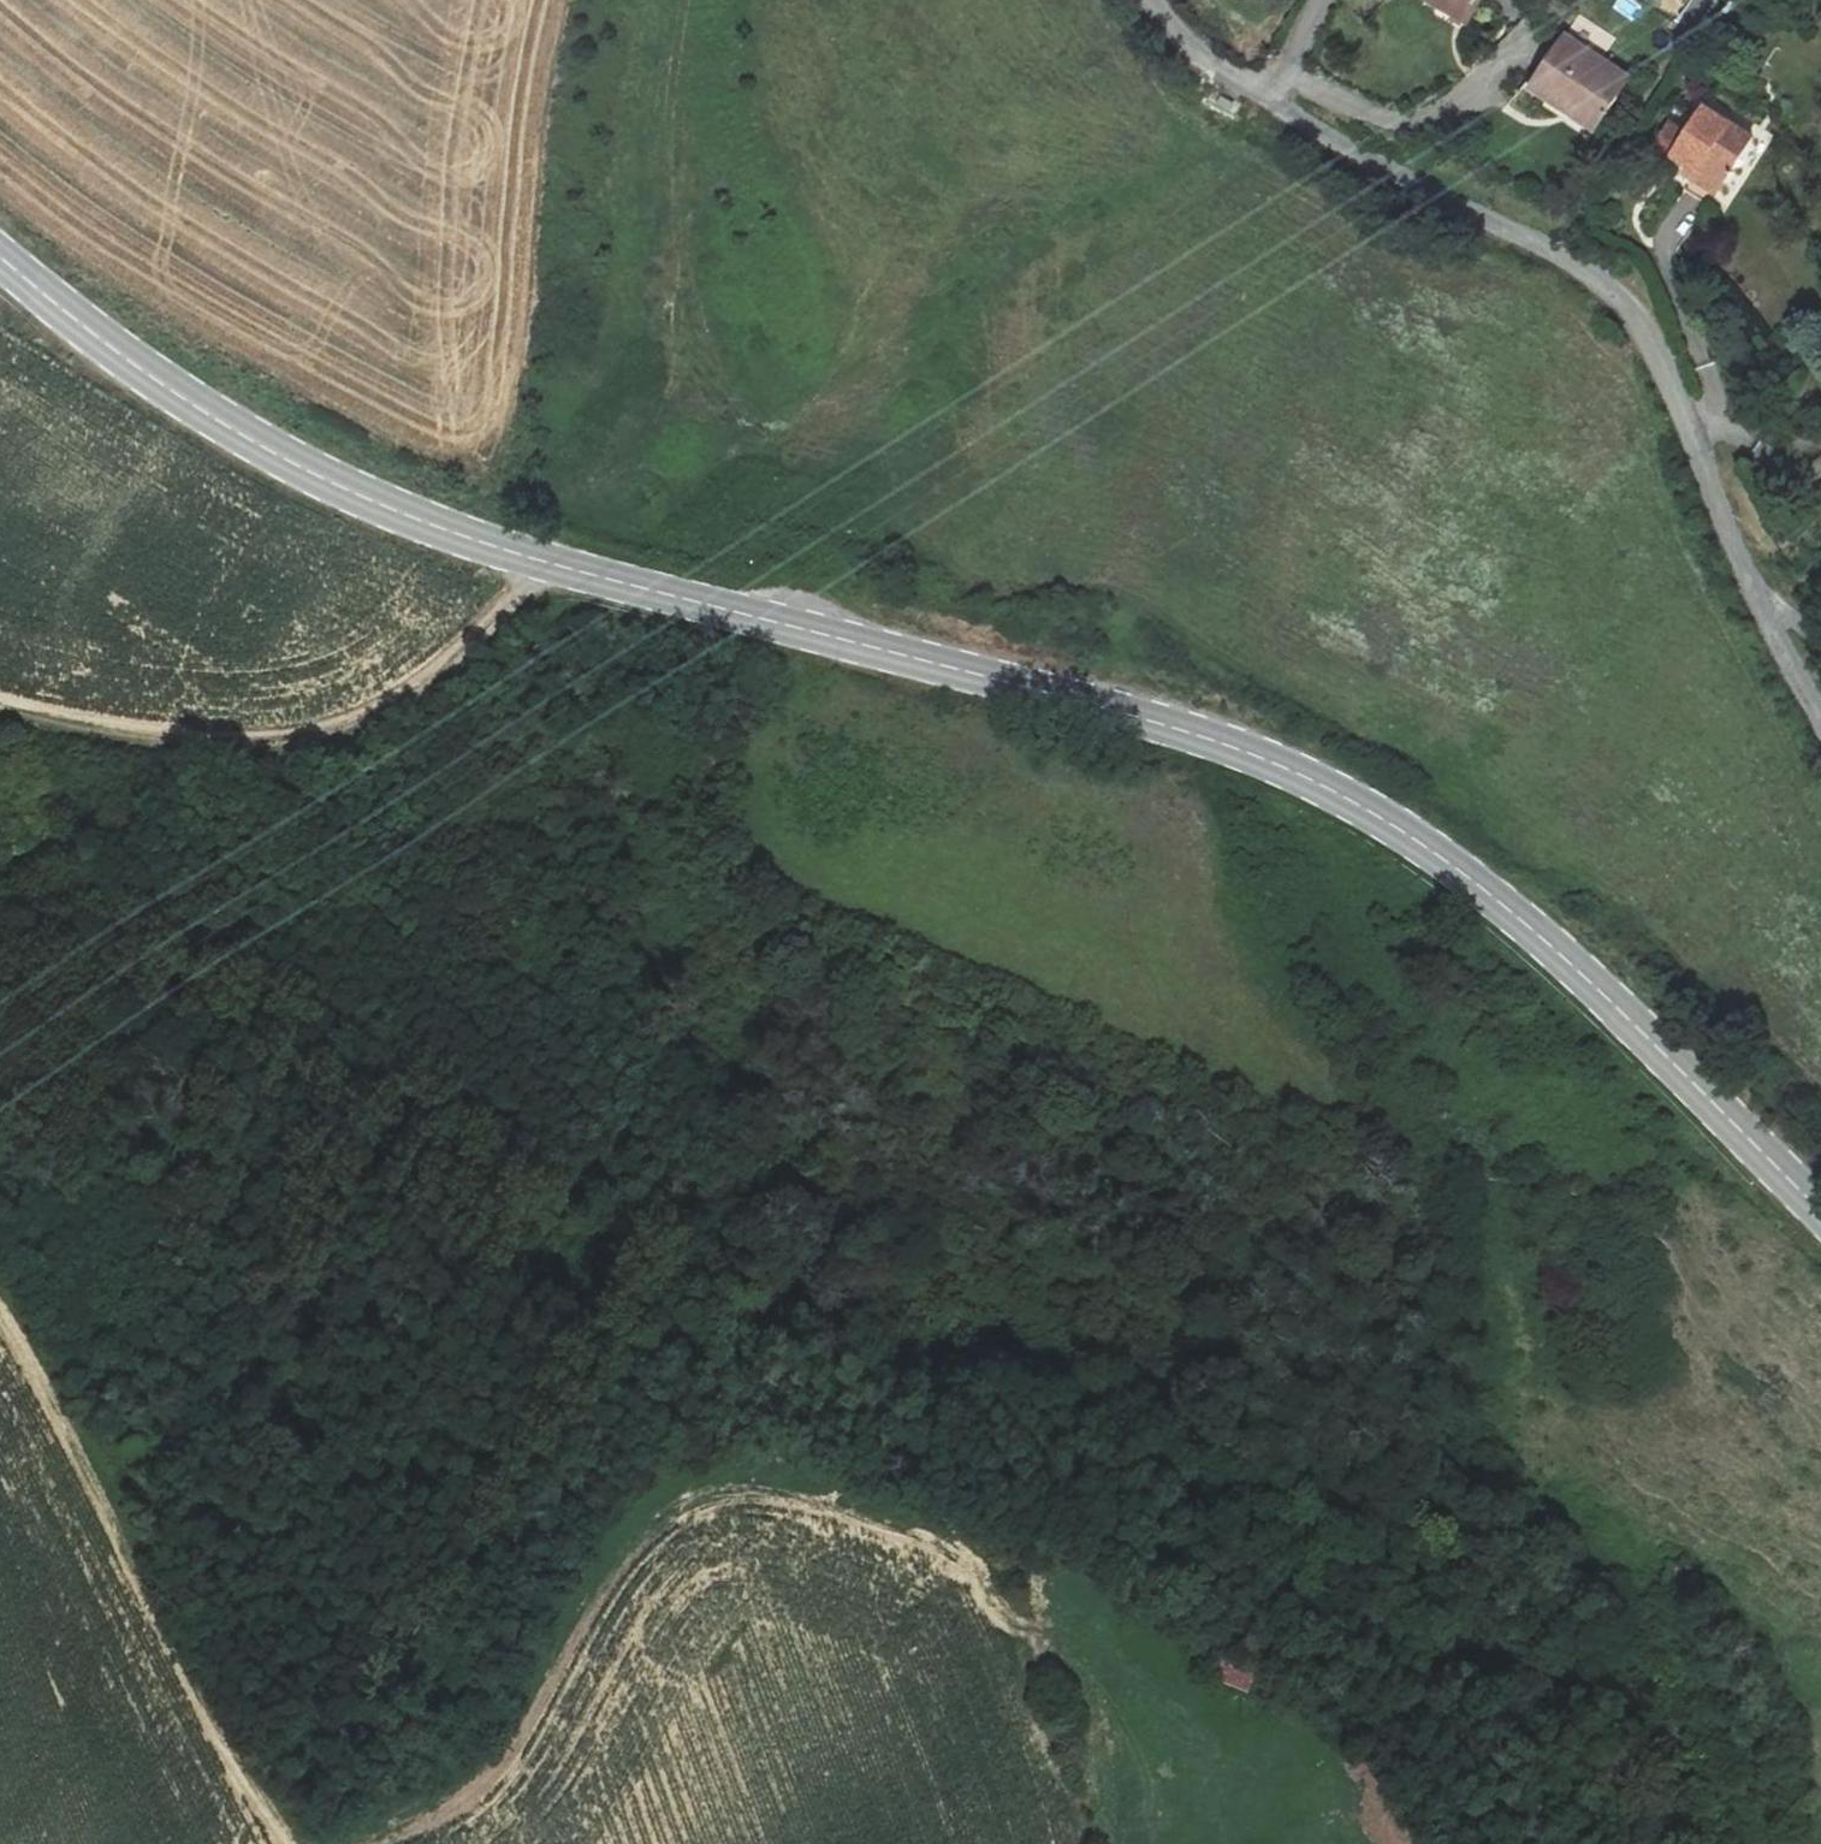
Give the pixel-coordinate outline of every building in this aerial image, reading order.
[(1467,19),(1478,0),(1432,0),(1467,19)] [(1710,0),(1692,0),(1682,13),(1694,22),(1710,0)] [(1543,98),(1593,129),(1627,74),(1563,33),(1533,78),(1549,89),(1543,98)] [(1710,99),(1690,131),(1672,120),(1657,145),(1688,164),(1681,175),(1720,199),(1761,130),(1710,99)]
